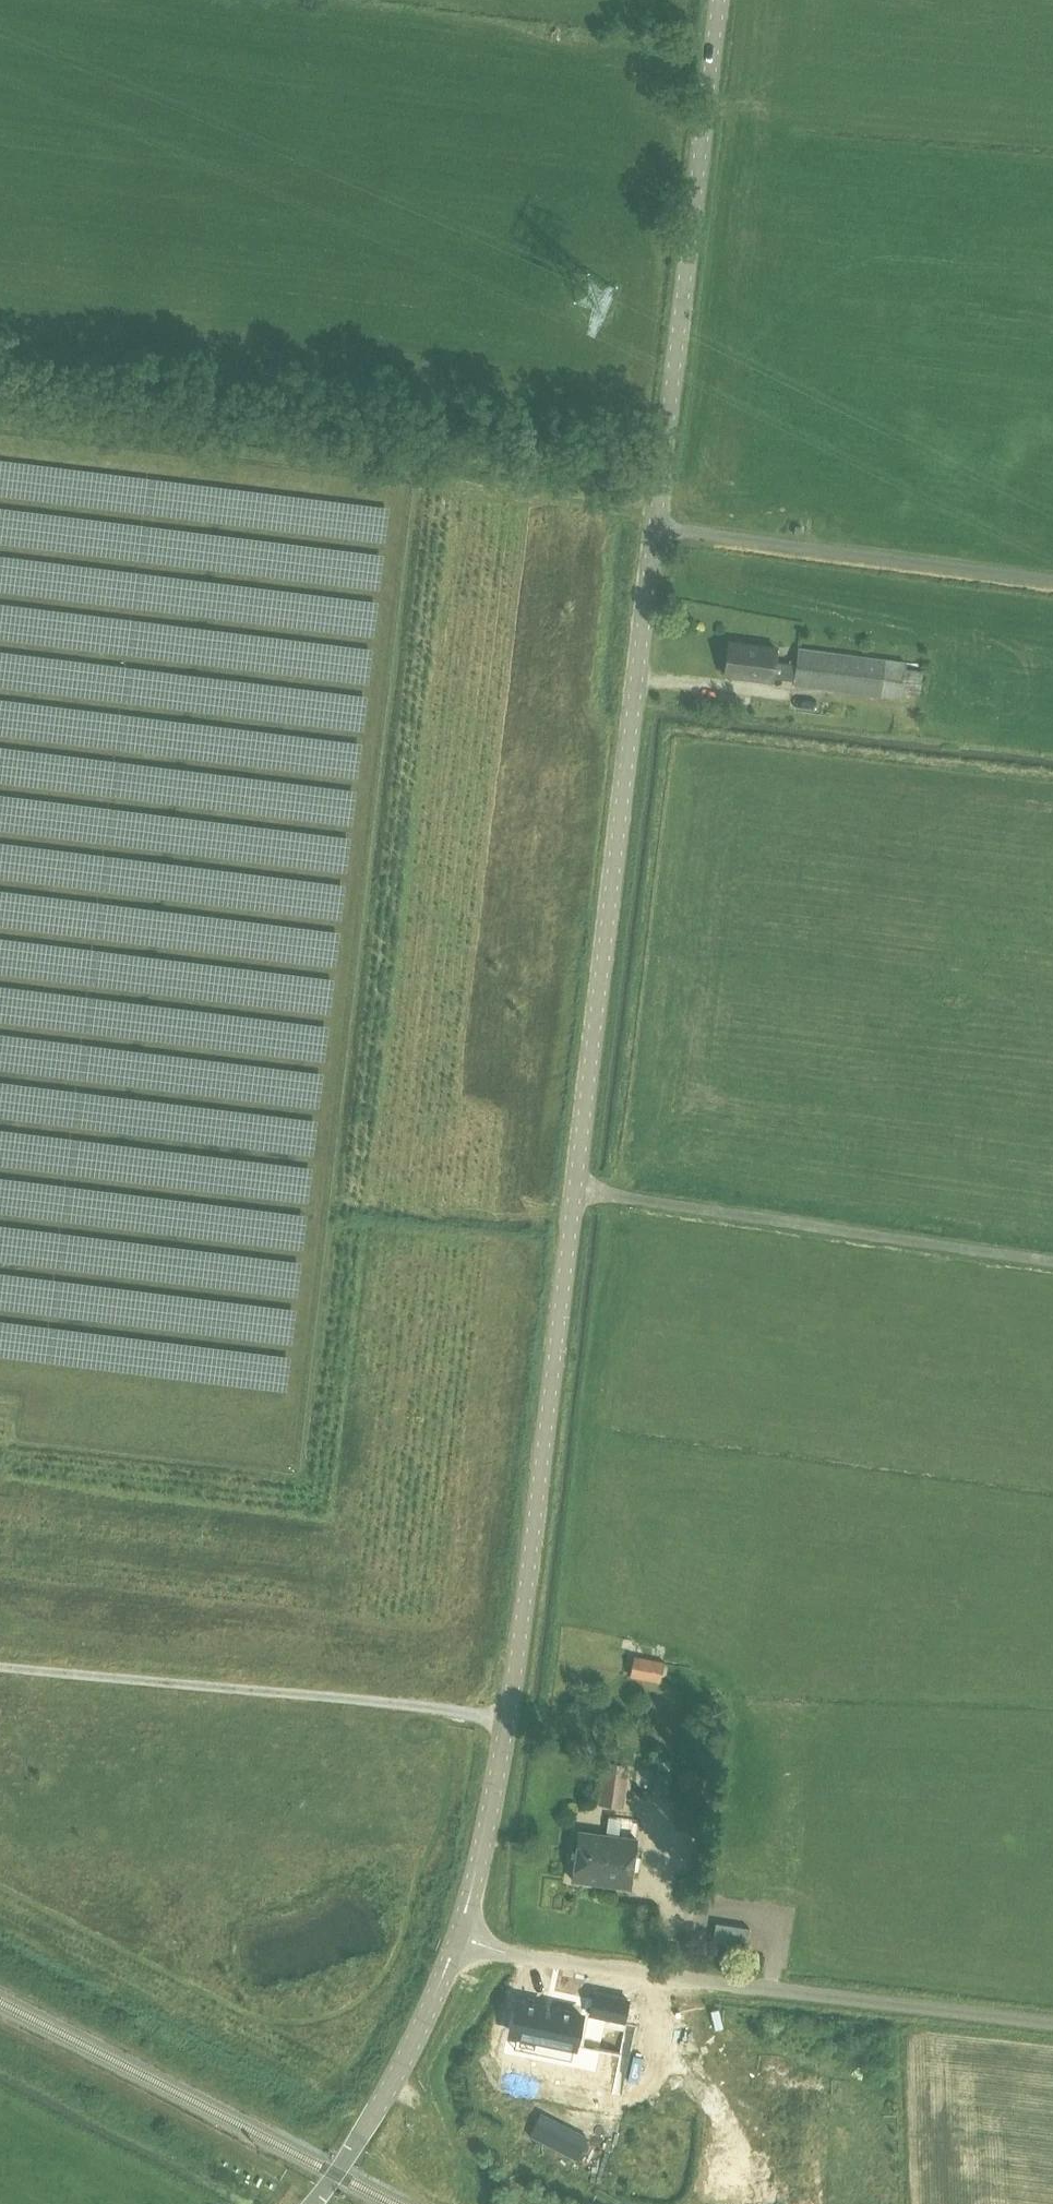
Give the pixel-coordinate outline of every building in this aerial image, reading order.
[(793,680),(793,683),(902,698),(903,690),(906,668),(906,662),(798,648),(795,664),(775,661),(777,648),(730,641),(725,674),(772,680),(772,677),(793,680)] [(660,1682),(665,1661),(654,1659),(635,1654),(630,1676),(660,1682)] [(657,1769),(668,1772),(671,1760),(659,1757),(657,1769)] [(601,1789),(599,1802),(622,1806),(624,1793),(629,1764),(605,1760),(601,1789)] [(672,1773),(668,1772),(657,1769),(651,1797),(668,1799),(672,1773)] [(578,1831),(571,1880),(629,1887),(636,1838),(578,1831)] [(748,1946),(750,1927),(716,1921),(713,1940),(748,1946)] [(591,2014),(624,2021),(628,2000),(595,1993),(591,2014)] [(575,2046),(582,2014),(517,2001),(511,2033),(541,2039),(538,2052),(564,2058),(566,2044),(575,2046)] [(541,2115),(531,2134),(577,2158),(588,2138),(541,2115)]
